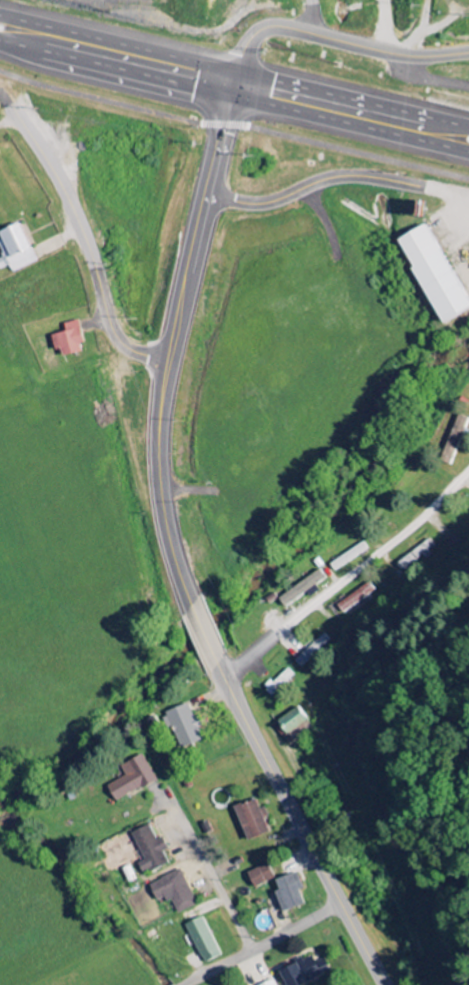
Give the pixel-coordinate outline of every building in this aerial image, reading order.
[(423,224),(393,241),(439,326),(468,310),(468,308),(423,224)] [(42,262),(26,225),(5,234),(8,239),(0,242),(0,243),(7,259),(0,261),(5,271),(13,267),(16,273),(42,262)] [(87,354),(85,344),(88,343),(83,321),(68,324),(69,333),(64,334),(69,358),(87,354)] [(289,605),(332,581),(327,572),(284,596),(289,605)] [(344,614),(377,592),(370,582),(337,604),(344,614)] [(204,726),(195,704),(173,713),(188,749),(210,740),(204,726)] [(314,726),(301,706),(275,723),(288,743),(314,726)] [(161,781),(148,755),(126,766),(131,776),(113,785),(121,801),(161,781)] [(275,832),(261,799),(239,808),(252,841),(275,832)] [(136,833),(147,861),(141,864),(145,875),(171,865),(166,852),(171,849),(167,838),(160,841),(154,826),(136,833)] [(257,889),(277,880),(270,864),(250,873),(257,889)] [(182,914),(200,904),(183,870),(152,885),(162,904),(173,898),(182,914)] [(308,906),(303,890),(306,890),(302,874),(280,880),(283,891),(280,892),(286,912),(308,906)] [(188,926),(208,964),(225,956),(205,917),(188,926)] [(291,984),(306,984),(332,973),(326,959),(318,963),(314,955),(298,963),(299,965),(285,972),(291,984)]
